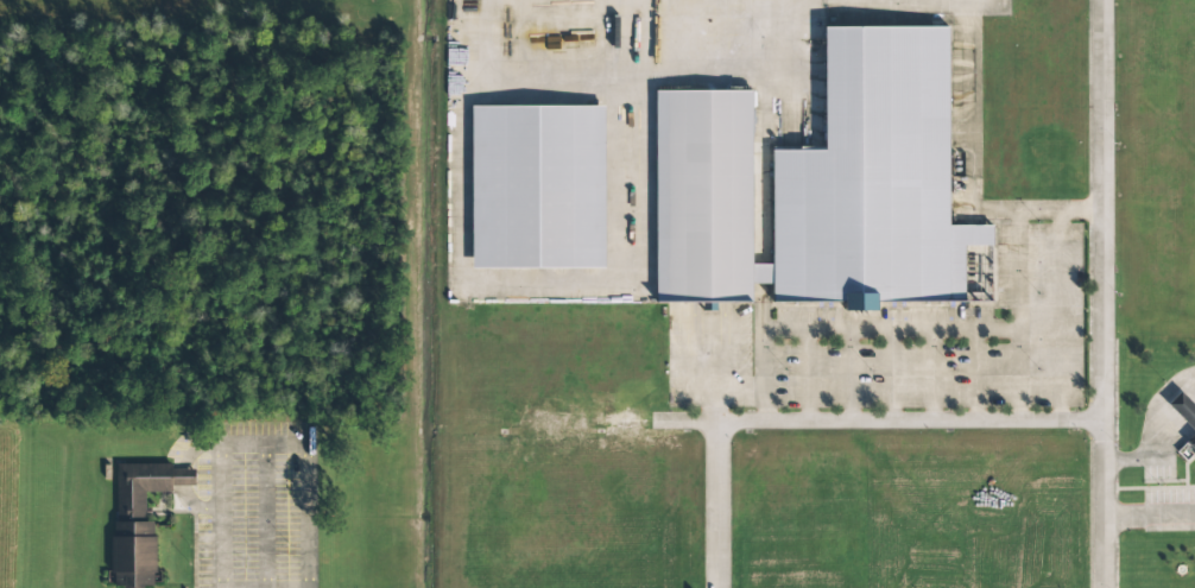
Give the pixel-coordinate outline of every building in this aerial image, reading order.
[(946,26),(821,25),(820,150),(770,150),(769,265),(748,265),(750,91),(653,90),(652,302),(748,302),(748,283),(769,283),(769,304),(872,304),(872,302),(961,302),(962,246),(988,246),(989,226),(944,225),(946,26)] [(469,106),(469,268),(601,268),(601,106),(469,106)] [(1177,391),(1164,404),(1193,434),(1183,443),(1194,456),(1194,409),(1177,391)] [(1177,453),(1186,461),(1194,453),(1194,454),(1194,434),(1177,453)] [(112,587),(120,587),(154,587),(156,520),(144,520),(145,492),(172,493),(172,486),(194,487),(195,470),(171,470),(171,465),(116,464),(112,587)]
